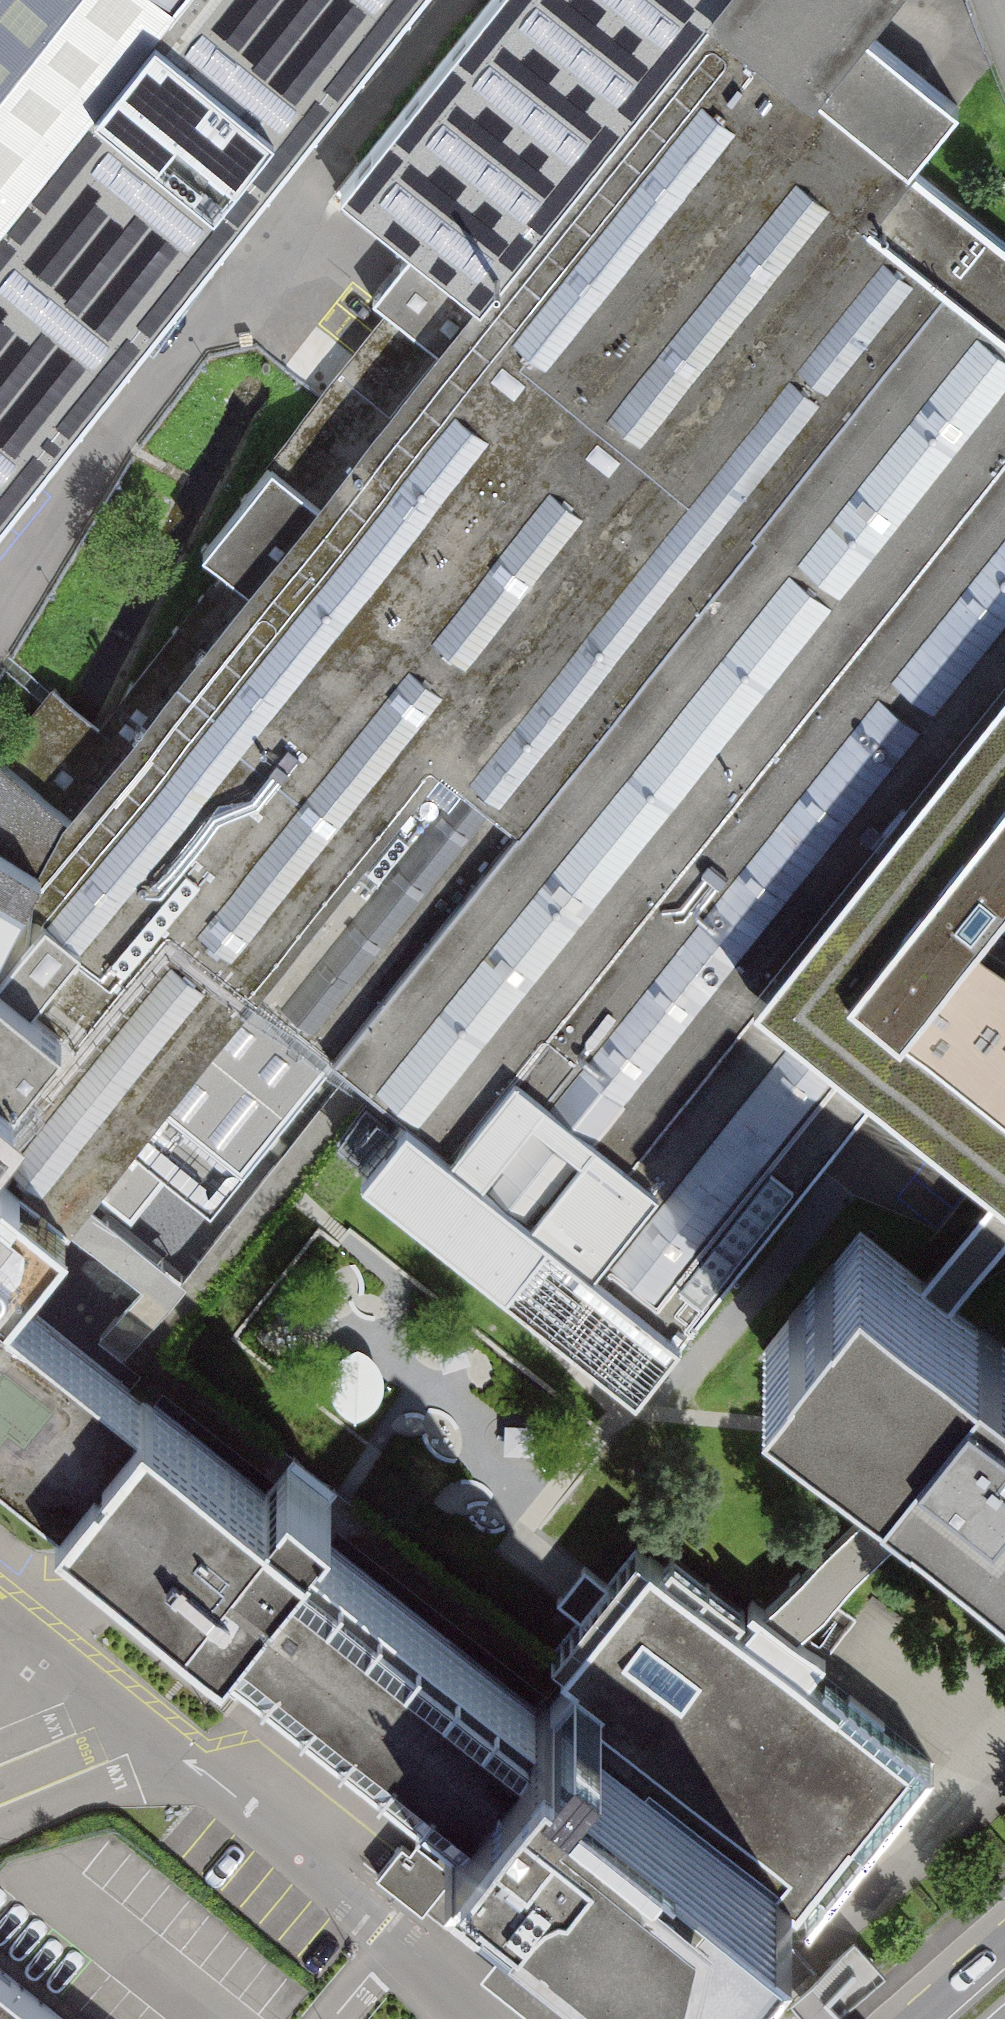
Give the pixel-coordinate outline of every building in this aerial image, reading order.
[(854,0),(718,0),(483,298),(415,246),(374,296),(392,320),(375,342),(201,551),(236,576),(125,724),(65,693),(0,804),(0,1054),(20,1071),(866,22),(854,0)] [(428,0),(178,0),(0,225),(0,543),(428,0)] [(178,0),(0,0),(0,225),(178,0)] [(483,298),(718,0),(490,0),(340,185),(415,246),(483,298)] [(866,22),(20,1071),(0,1097),(0,1154),(75,1217),(884,223),(925,173),(978,107),(866,22)] [(925,173),(884,223),(961,284),(336,1051),(363,1075),(403,1108),(447,1147),(1004,446),(1004,237),(925,173)] [(961,284),(884,223),(75,1217),(37,1260),(75,1288),(167,1179),(207,1208),(336,1051),(961,284)] [(447,1147),(563,1235),(1004,682),(1004,446),(447,1147)] [(563,1235),(447,1147),(403,1108),(364,1163),(533,1308),(646,1388),(1004,937),(1004,682),(563,1235)] [(20,1071),(0,1054),(0,1097),(20,1071)] [(16,1288),(37,1260),(75,1217),(0,1154),(0,1308),(16,1288)] [(916,1283),(943,1306),(1004,1233),(1004,1176),(916,1283)] [(763,1358),(852,1430),(865,1440),(907,1474),(926,1489),(938,1499),(1004,1553),(1004,1356),(943,1306),(916,1283),(860,1238),(763,1358)] [(144,1393),(122,1375),(16,1288),(0,1308),(0,1453),(56,1499),(219,1634),(307,1528),(325,1506),(285,1473),(267,1495),(144,1393)] [(369,1353),(354,1344),(329,1371),(331,1405),(352,1418),(372,1402),(381,1371),(369,1353)] [(907,1474),(746,1610),(785,1642),(843,1588),(938,1499),(907,1474)] [(263,1672),(448,1820),(535,1711),(307,1528),(219,1634),(263,1672)] [(562,1678),(535,1711),(778,1904),(798,1920),(929,1755),(785,1642),(767,1626),(746,1610),(666,1547),(614,1612),(562,1678)] [(263,1672),(219,1634),(204,1655),(225,1672),(215,1683),(239,1702),(263,1672)] [(778,1904),(535,1711),(448,1820),(547,1899),(622,1959),(690,2013),(778,1904)] [(454,1869),(407,1835),(379,1874),(426,1908),(454,1869)] [(547,1899),(484,1975),(537,2018),(572,2018),(622,1959),(547,1899)] [(0,1973),(0,2018),(58,2018),(0,1973)]
